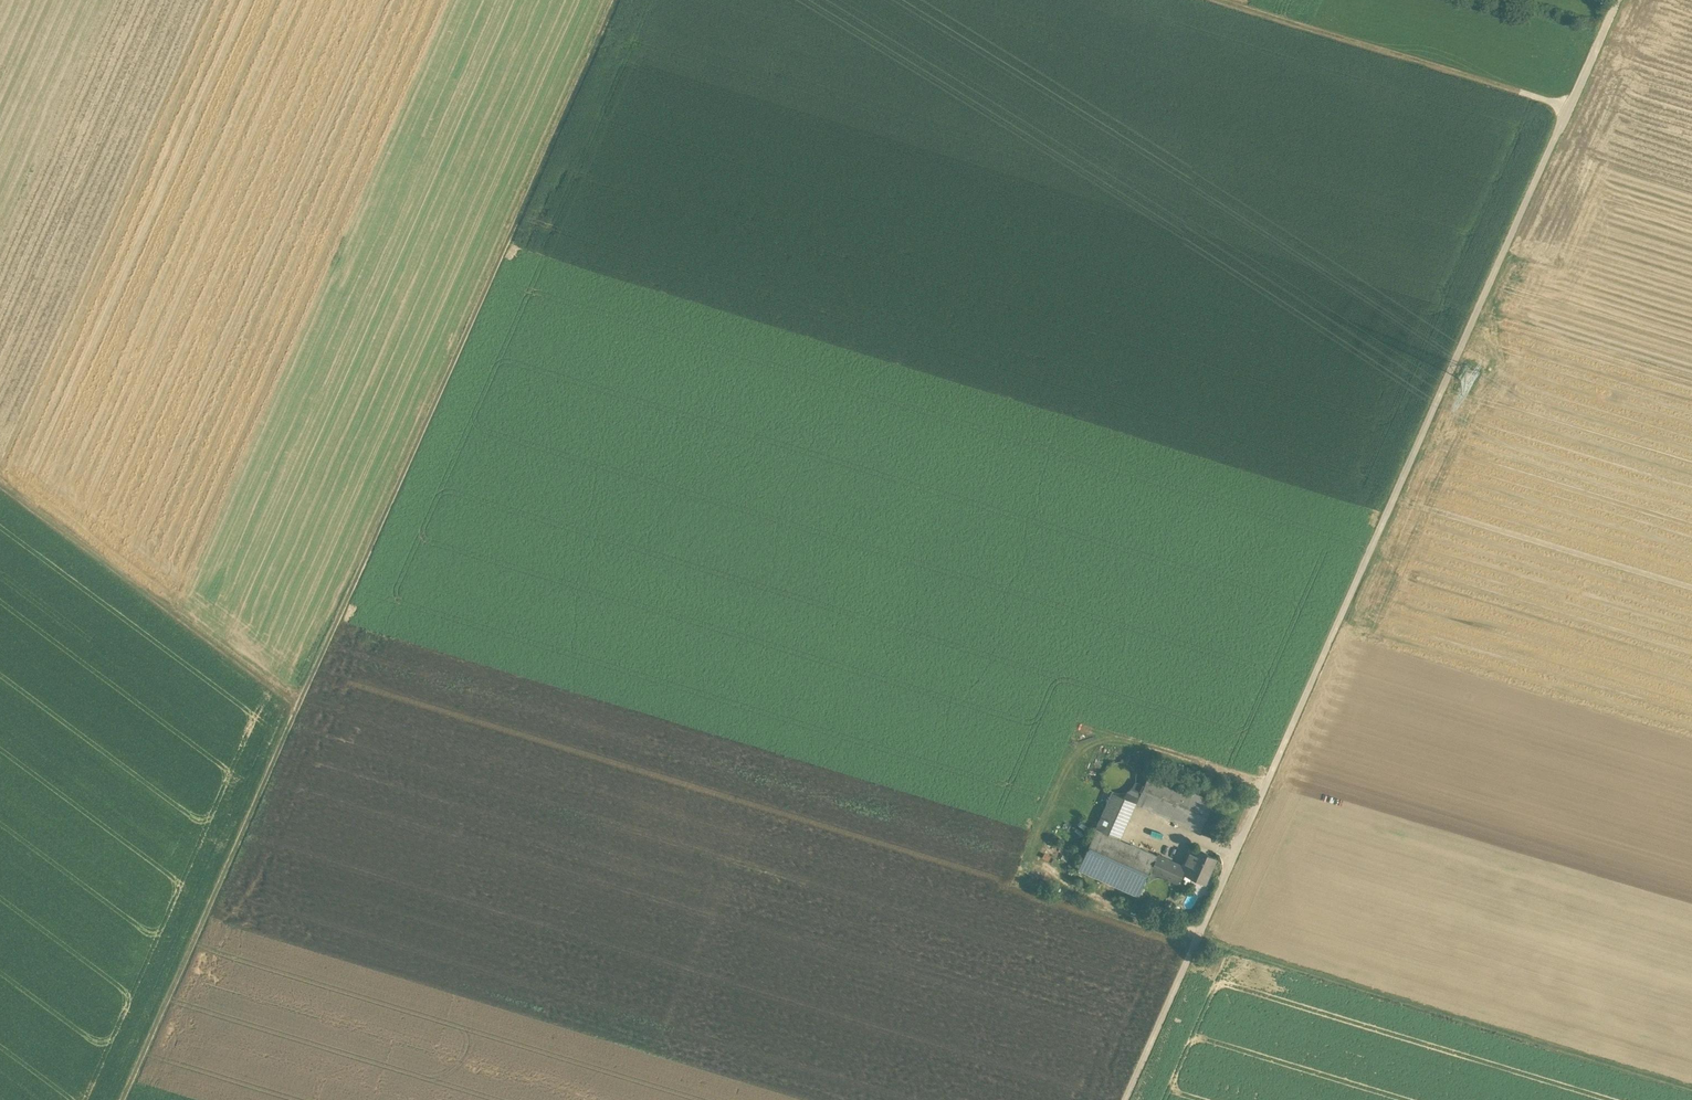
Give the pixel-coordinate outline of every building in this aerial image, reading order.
[(1214,802),(1149,773),(1136,803),(1135,804),(1200,833),(1214,802)] [(1136,803),(1111,792),(1095,829),(1119,839),(1135,804),(1136,803)] [(1119,839),(1095,829),(1077,869),(1138,896),(1156,856),(1119,839)] [(1197,850),(1191,847),(1182,867),(1180,872),(1204,883),(1215,858),(1197,850)] [(1182,867),(1157,856),(1151,870),(1176,881),(1180,872),(1182,867)]
